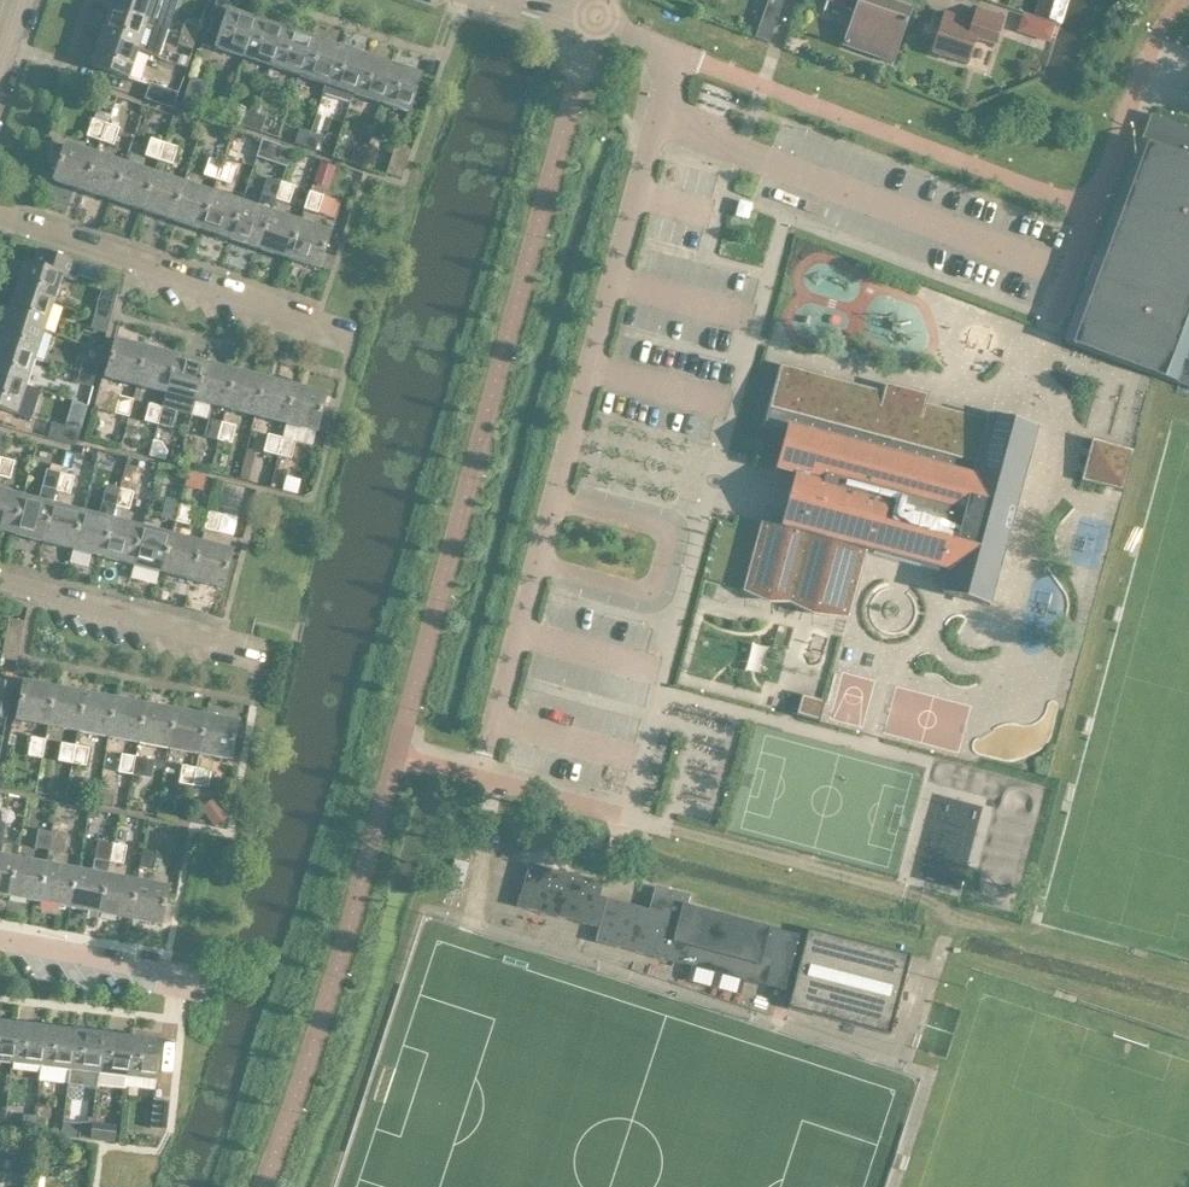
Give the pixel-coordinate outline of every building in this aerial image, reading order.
[(103,7),(109,9),(167,29),(176,1),(174,0),(173,0),(106,0),(103,7)] [(892,62),(910,9),(885,0),(830,0),(856,9),(844,45),(892,62)] [(158,56),(167,30),(167,29),(109,9),(99,37),(138,50),(158,56)] [(226,15),(212,10),(201,44),(215,49),(215,47),(242,56),(254,19),(228,10),(226,15)] [(932,53),(967,64),(975,38),(993,44),(1001,18),(978,10),(974,22),(945,12),(932,53)] [(242,56),(244,57),(271,66),(283,29),(254,19),(242,56)] [(761,19),(755,37),(769,42),(775,24),(761,19)] [(180,33),(195,38),(199,26),(184,21),(180,33)] [(283,29),(271,66),(297,75),(309,37),(283,29)] [(195,38),(180,33),(177,44),(192,49),(195,38)] [(128,78),(138,50),(99,37),(90,66),(128,78)] [(297,75),(324,84),(325,84),(337,47),(309,37),(297,75)] [(350,102),(353,93),(352,93),(364,56),(337,47),(325,84),(324,84),(322,92),(350,102)] [(392,65),(365,56),(364,56),(352,93),(353,93),(380,102),(392,65)] [(420,75),(392,65),(380,102),(408,112),(420,75)] [(181,104),(197,109),(205,82),(190,76),(181,104)] [(173,107),(177,92),(149,83),(144,98),(173,107)] [(239,124),(250,127),(255,112),(244,109),(239,124)] [(255,112),(250,127),(260,131),(265,116),(255,112)] [(1066,342),(1154,374),(1188,387),(1188,127),(1152,114),(1143,140),(1142,139),(1066,342)] [(100,140),(106,123),(92,118),(87,135),(100,140)] [(106,123),(100,140),(113,144),(119,127),(106,123)] [(304,146),(309,131),(300,128),(295,143),(304,146)] [(309,131),(304,146),(315,149),(320,135),(309,131)] [(159,160),(164,142),(150,137),(145,155),(159,160)] [(164,142),(159,160),(172,164),(178,146),(164,142)] [(53,180),(83,190),(95,155),(65,145),(53,180)] [(401,178),(410,150),(395,145),(386,173),(401,178)] [(349,161),(360,164),(365,150),(354,146),(349,161)] [(124,165),(95,155),(83,190),(113,200),(124,165)] [(216,179),(222,161),(209,157),(203,174),(216,179)] [(222,161),(216,179),(230,183),(236,166),(222,161)] [(113,200),(142,210),(154,174),(124,165),(113,200)] [(183,184),(154,174),(142,210),(171,219),(183,184)] [(256,209),(242,204),(241,203),(229,239),(258,248),(270,213),(271,213),(275,198),(276,197),(281,181),(267,176),(256,209)] [(281,181),(276,197),(275,198),(288,203),(294,185),(281,181)] [(171,219),(200,229),(212,194),(183,184),(171,219)] [(228,199),(212,194),(200,229),(229,239),(241,203),(242,204),(244,195),(231,191),(228,199)] [(309,191),(304,207),(317,212),(323,195),(309,191)] [(736,215),(747,218),(750,208),(751,204),(739,200),(736,215)] [(300,223),(271,213),(270,213),(258,248),(289,258),(300,223)] [(300,223),(289,258),(319,269),(331,233),(300,223)] [(14,291),(52,304),(62,274),(74,278),(80,260),(35,245),(29,265),(23,263),(14,291)] [(109,321),(116,292),(101,288),(94,317),(109,321)] [(52,304),(14,291),(5,319),(43,331),(52,304)] [(109,321),(94,317),(91,327),(106,331),(109,321)] [(5,319),(0,335),(0,347),(34,358),(43,331),(5,319)] [(106,377),(137,385),(146,349),(116,340),(106,377)] [(0,347),(0,377),(26,386),(34,358),(0,347)] [(167,393),(176,356),(146,349),(137,385),(167,393)] [(167,393),(163,407),(158,424),(172,428),(176,410),(193,414),(196,400),(206,364),(176,356),(167,393)] [(79,372),(94,376),(97,366),(82,362),(79,372)] [(779,364),(771,394),(764,422),(787,429),(776,470),(795,476),(792,486),(785,513),(782,526),(763,521),(745,589),(759,593),(760,590),(790,598),(789,601),(803,605),(803,602),(833,610),(832,613),(846,617),(847,617),(866,548),(947,570),(942,592),(989,605),(1036,428),(1020,424),(1011,421),(1001,419),(991,416),(989,415),(987,421),(925,404),(926,399),(896,391),(895,396),(882,393),(781,365),(781,363),(780,363),(779,364)] [(226,408),(236,372),(206,364),(196,400),(226,408)] [(94,376),(79,372),(76,382),(91,386),(94,376)] [(256,416),(266,380),(236,372),(226,408),(256,416)] [(0,377),(0,408),(16,414),(26,386),(0,377)] [(286,424),(296,388),(266,380),(256,416),(286,424)] [(326,396),(296,388),(286,424),(317,432),(326,396)] [(114,413),(128,417),(133,399),(119,395),(114,413)] [(158,424),(163,407),(149,403),(144,421),(158,424)] [(218,440),(223,422),(208,418),(204,436),(218,440)] [(52,422),(48,438),(76,445),(80,430),(52,422)] [(223,422),(218,440),(231,443),(236,425),(223,422)] [(278,455),(283,437),(268,433),(263,452),(278,455)] [(283,437),(278,455),(291,458),(295,441),(283,437)] [(1092,438),(1080,480),(1122,492),(1134,449),(1092,438)] [(0,462),(0,476),(10,478),(14,461),(1,457),(0,462)] [(57,491),(61,473),(47,469),(39,501),(23,497),(13,534),(43,542),(53,505),(56,491),(57,491)] [(61,473),(57,491),(69,494),(74,476),(61,473)] [(116,506),(121,488),(106,484),(98,517),(83,513),(73,550),(103,557),(112,520),(116,506)] [(121,488),(116,506),(129,509),(134,492),(121,488)] [(0,492),(0,531),(13,534),(23,497),(0,492)] [(176,522),(181,503),(165,499),(161,518),(176,522)] [(181,503),(176,522),(189,525),(193,507),(181,503)] [(43,542),(73,550),(83,513),(53,505),(43,542)] [(204,529),(218,533),(223,515),(209,511),(204,529)] [(103,557),(132,565),(142,528),(112,520),(103,557)] [(132,565),(163,573),(172,536),(142,528),(132,565)] [(193,580),(202,543),(172,536),(163,573),(193,580)] [(233,551),(202,543),(193,580),(223,588),(233,551)] [(9,618),(3,648),(19,651),(24,621),(9,618)] [(3,648),(2,658),(17,661),(19,651),(3,648)] [(8,708),(13,683),(0,681),(0,706),(8,708)] [(48,725),(54,689),(23,683),(16,720),(48,725)] [(78,731),(85,694),(54,689),(48,725),(78,731)] [(108,737),(115,700),(85,694),(78,731),(108,737)] [(796,715),(796,716),(797,715),(818,721),(818,722),(819,722),(819,721),(825,700),(824,700),(824,701),(823,701),(820,700),(802,695),(803,694),(802,694),(801,695),(800,699),(800,700),(796,715)] [(139,742),(146,706),(115,700),(108,737),(139,742)] [(6,717),(8,708),(0,706),(0,716),(6,717)] [(169,748),(176,711),(146,706),(139,742),(169,748)] [(176,711),(169,748),(200,754),(206,717),(176,711)] [(238,723),(206,717),(200,754),(231,759),(238,723)] [(31,737),(28,755),(42,758),(46,740),(31,737)] [(72,763),(75,745),(61,742),(58,761),(72,763)] [(75,745),(72,763),(86,766),(89,747),(75,745)] [(132,774),(136,756),(122,754),(118,772),(132,774)] [(136,756),(132,774),(146,777),(150,759),(136,756)] [(194,786),(197,767),(182,765),(179,783),(194,786)] [(197,767),(194,786),(207,788),(210,770),(197,767)] [(9,896),(16,859),(0,856),(6,823),(0,822),(0,895),(9,896)] [(48,850),(52,832),(38,829),(35,847),(48,850)] [(52,832),(48,850),(63,853),(67,835),(52,832)] [(110,861),(113,843),(99,841),(95,859),(110,861)] [(113,843),(110,861),(123,864),(127,846),(113,843)] [(139,866),(153,869),(157,851),(143,849),(139,866)] [(9,896),(10,896),(39,902),(46,864),(16,859),(9,896)] [(77,870),(70,908),(100,913),(107,876),(110,861),(95,859),(92,873),(77,870)] [(517,906),(592,926),(603,883),(529,863),(517,906)] [(39,902),(40,902),(70,908),(77,870),(46,864),(39,902)] [(100,913),(131,919),(138,882),(107,876),(100,913)] [(169,887),(138,882),(131,919),(162,925),(169,887)] [(805,937),(796,934),(686,905),(689,895),(671,890),(664,913),(648,909),(606,898),(598,927),(595,941),(781,990),(791,993),(787,1008),(890,1034),(911,955),(808,928),(805,937)] [(11,1064),(15,1025),(0,1023),(0,1063),(11,1064)] [(11,1064),(12,1064),(40,1067),(44,1028),(15,1025),(11,1064)] [(40,1067),(39,1081),(67,1084),(74,1031),(44,1028),(40,1067)] [(97,1085),(98,1074),(102,1035),(74,1031),(67,1084),(97,1087),(97,1085)] [(98,1074),(97,1085),(125,1088),(125,1086),(126,1077),(131,1038),(102,1035),(98,1074)] [(131,1038),(126,1077),(156,1080),(160,1041),(131,1038)] [(166,1130),(169,1100),(153,1098),(150,1128),(166,1130)] [(33,1132),(34,1116),(23,1115),(21,1131),(33,1132)] [(34,1116),(33,1132),(44,1134),(46,1117),(34,1116)] [(63,1121),(61,1136),(90,1139),(92,1122),(82,1120),(81,1123),(63,1121)] [(90,1139),(101,1141),(114,1142),(116,1125),(92,1122),(90,1139)]
